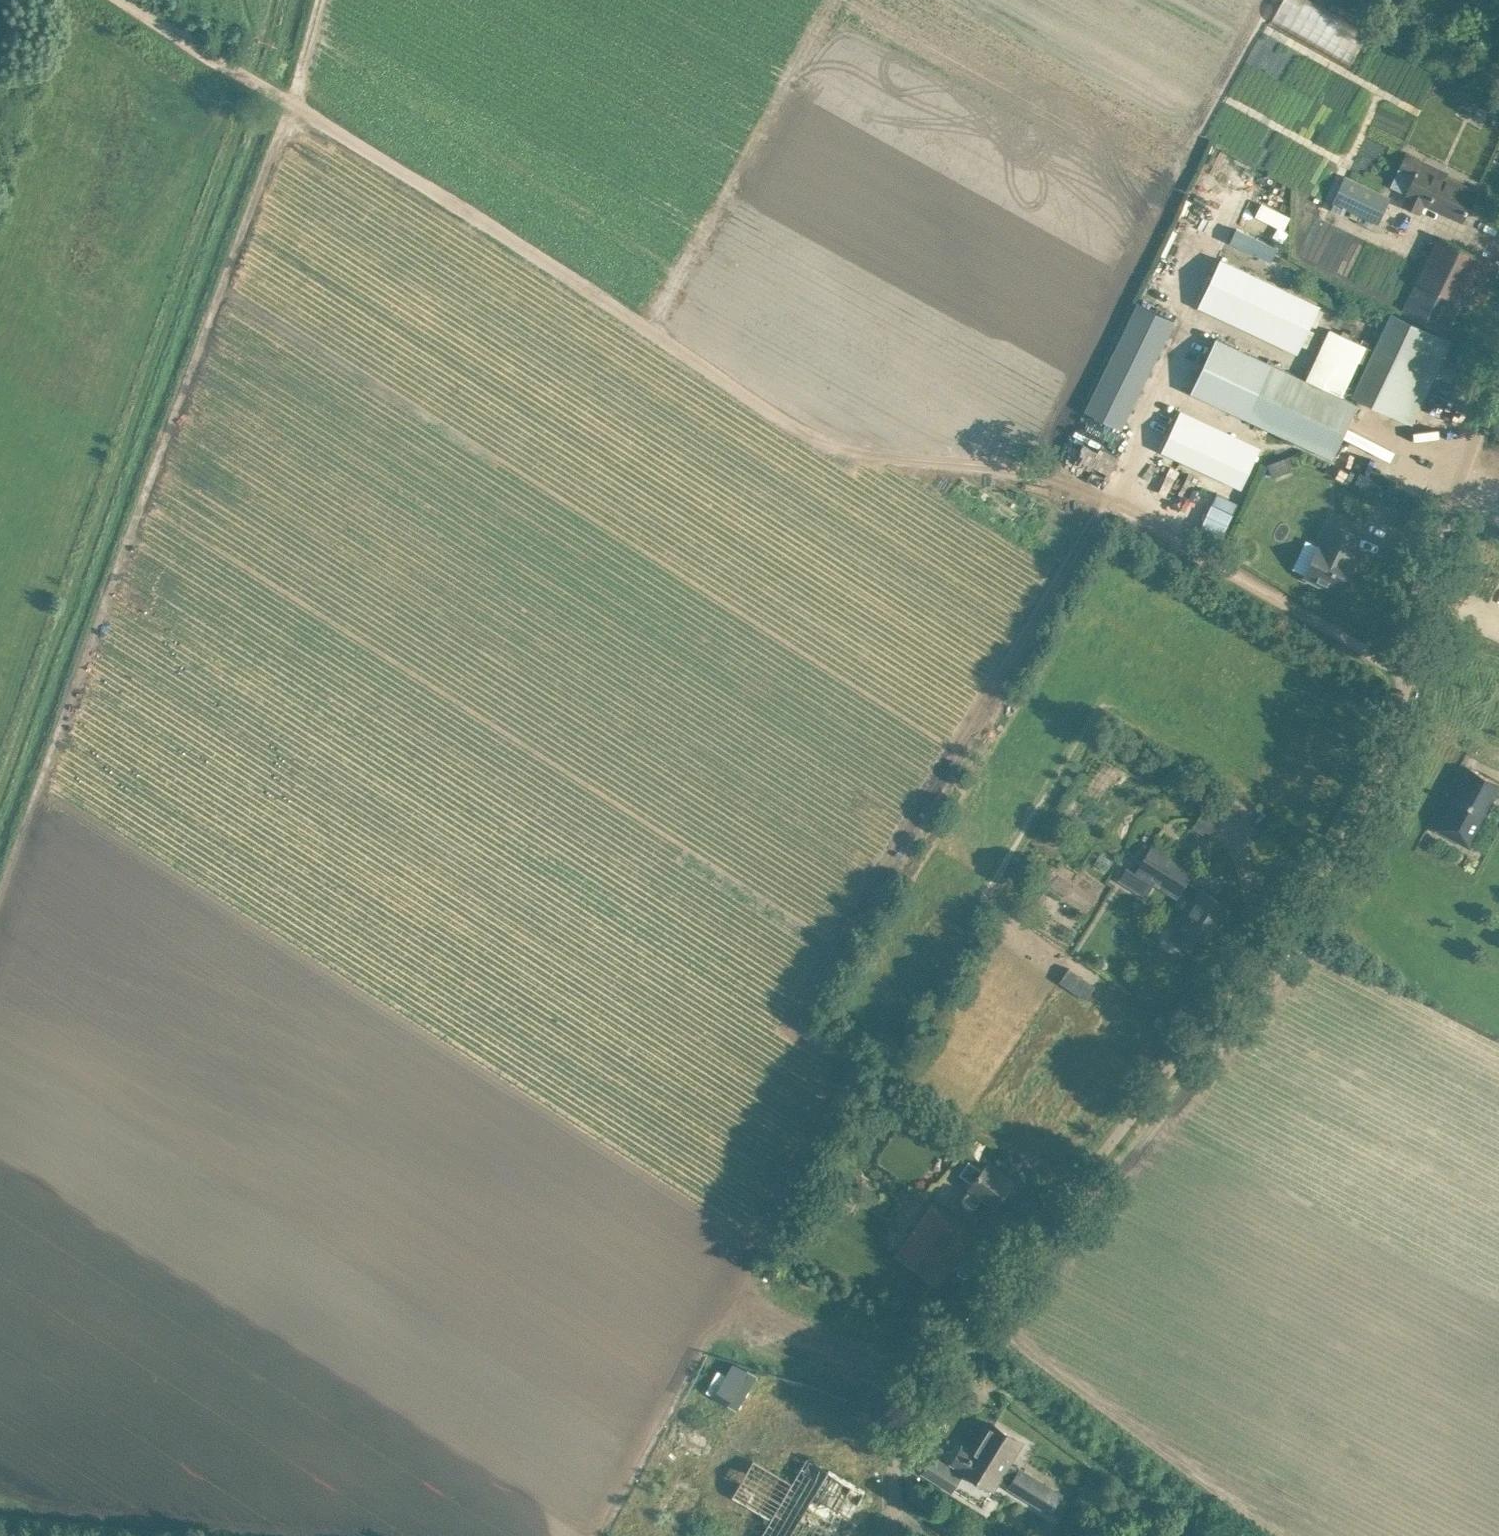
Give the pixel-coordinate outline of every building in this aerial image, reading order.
[(1380,42),(1333,16),(1320,39),(1367,66),(1380,42)] [(1384,73),(1377,85),(1410,104),(1417,92),(1384,73)] [(1407,194),(1408,195),(1404,204),(1419,212),(1424,202),(1462,220),(1476,190),(1437,172),(1438,168),(1407,154),(1400,169),(1415,175),(1407,194)] [(1333,202),(1378,223),(1390,197),(1345,176),(1333,202)] [(1404,252),(1414,232),(1406,228),(1396,247),(1404,252)] [(1402,311),(1446,332),(1461,302),(1479,310),(1498,268),(1498,265),(1439,236),(1417,281),(1402,311)] [(1332,307),(1233,260),(1214,302),(1312,348),(1332,307)] [(1405,297),(1409,286),(1395,282),(1391,293),(1405,297)] [(1494,292),(1483,318),(1498,326),(1498,294),(1494,292)] [(1353,396),(1412,423),(1451,340),(1444,337),(1391,312),(1353,396)] [(1329,329),(1306,378),(1343,395),(1365,345),(1329,329)] [(1194,392),(1334,458),(1359,406),(1220,342),(1194,392)] [(1242,488),(1258,453),(1178,416),(1162,450),(1242,488)] [(1411,446),(1410,455),(1436,458),(1437,449),(1411,446)] [(1194,485),(1198,472),(1160,461),(1156,474),(1194,485)] [(1295,465),(1281,467),(1282,479),(1297,477),(1295,465)] [(1230,546),(1241,525),(1212,510),(1201,531),(1230,546)] [(1341,592),(1351,572),(1344,569),(1360,536),(1334,524),(1324,546),(1320,544),(1305,575),(1308,576),(1306,580),(1320,586),(1321,583),(1341,592)] [(1471,768),(1457,795),(1454,794),(1435,829),(1457,840),(1458,838),(1468,843),(1498,784),(1498,782),(1471,768)] [(1201,811),(1193,825),(1204,832),(1206,829),(1211,832),(1218,822),(1201,811)] [(1190,949),(1199,935),(1207,940),(1219,920),(1222,922),(1231,907),(1209,894),(1186,879),(1194,866),(1153,841),(1151,844),(1148,842),(1149,840),(1147,838),(1145,841),(1143,840),(1140,846),(1147,850),(1135,870),(1137,870),(1136,872),(1127,867),(1119,881),(1146,896),(1154,881),(1176,895),(1179,889),(1193,898),(1186,910),(1191,914),(1185,925),(1179,922),(1170,937),(1190,949)] [(1085,908),(1098,910),(1100,896),(1087,894),(1085,908)] [(1069,967),(1060,981),(1086,999),(1096,984),(1069,967)] [(1171,1035),(1179,1024),(1169,1016),(1161,1028),(1171,1035)] [(959,1173),(973,1184),(971,1186),(971,1187),(963,1198),(964,1202),(967,1205),(970,1207),(975,1206),(983,1195),(996,1205),(1014,1182),(988,1162),(983,1170),(969,1160),(959,1173)] [(887,1247),(898,1255),(897,1256),(922,1273),(938,1285),(975,1233),(935,1204),(907,1242),(897,1234),(887,1247)] [(963,1468),(980,1479),(994,1487),(999,1478),(1006,1483),(1006,1482),(1011,1485),(1011,1486),(1050,1510),(1055,1502),(1061,1505),(1066,1498),(1059,1494),(1060,1493),(1021,1469),(1020,1470),(1017,1468),(1009,1462),(1022,1441),(1008,1432),(991,1422),(973,1452),(963,1446),(953,1462),(963,1468)] [(762,1535),(856,1535),(879,1498),(807,1457),(795,1479),(754,1454),(733,1493),(772,1516),(762,1535)] [(951,1489),(961,1474),(934,1457),(924,1472),(951,1489)]
